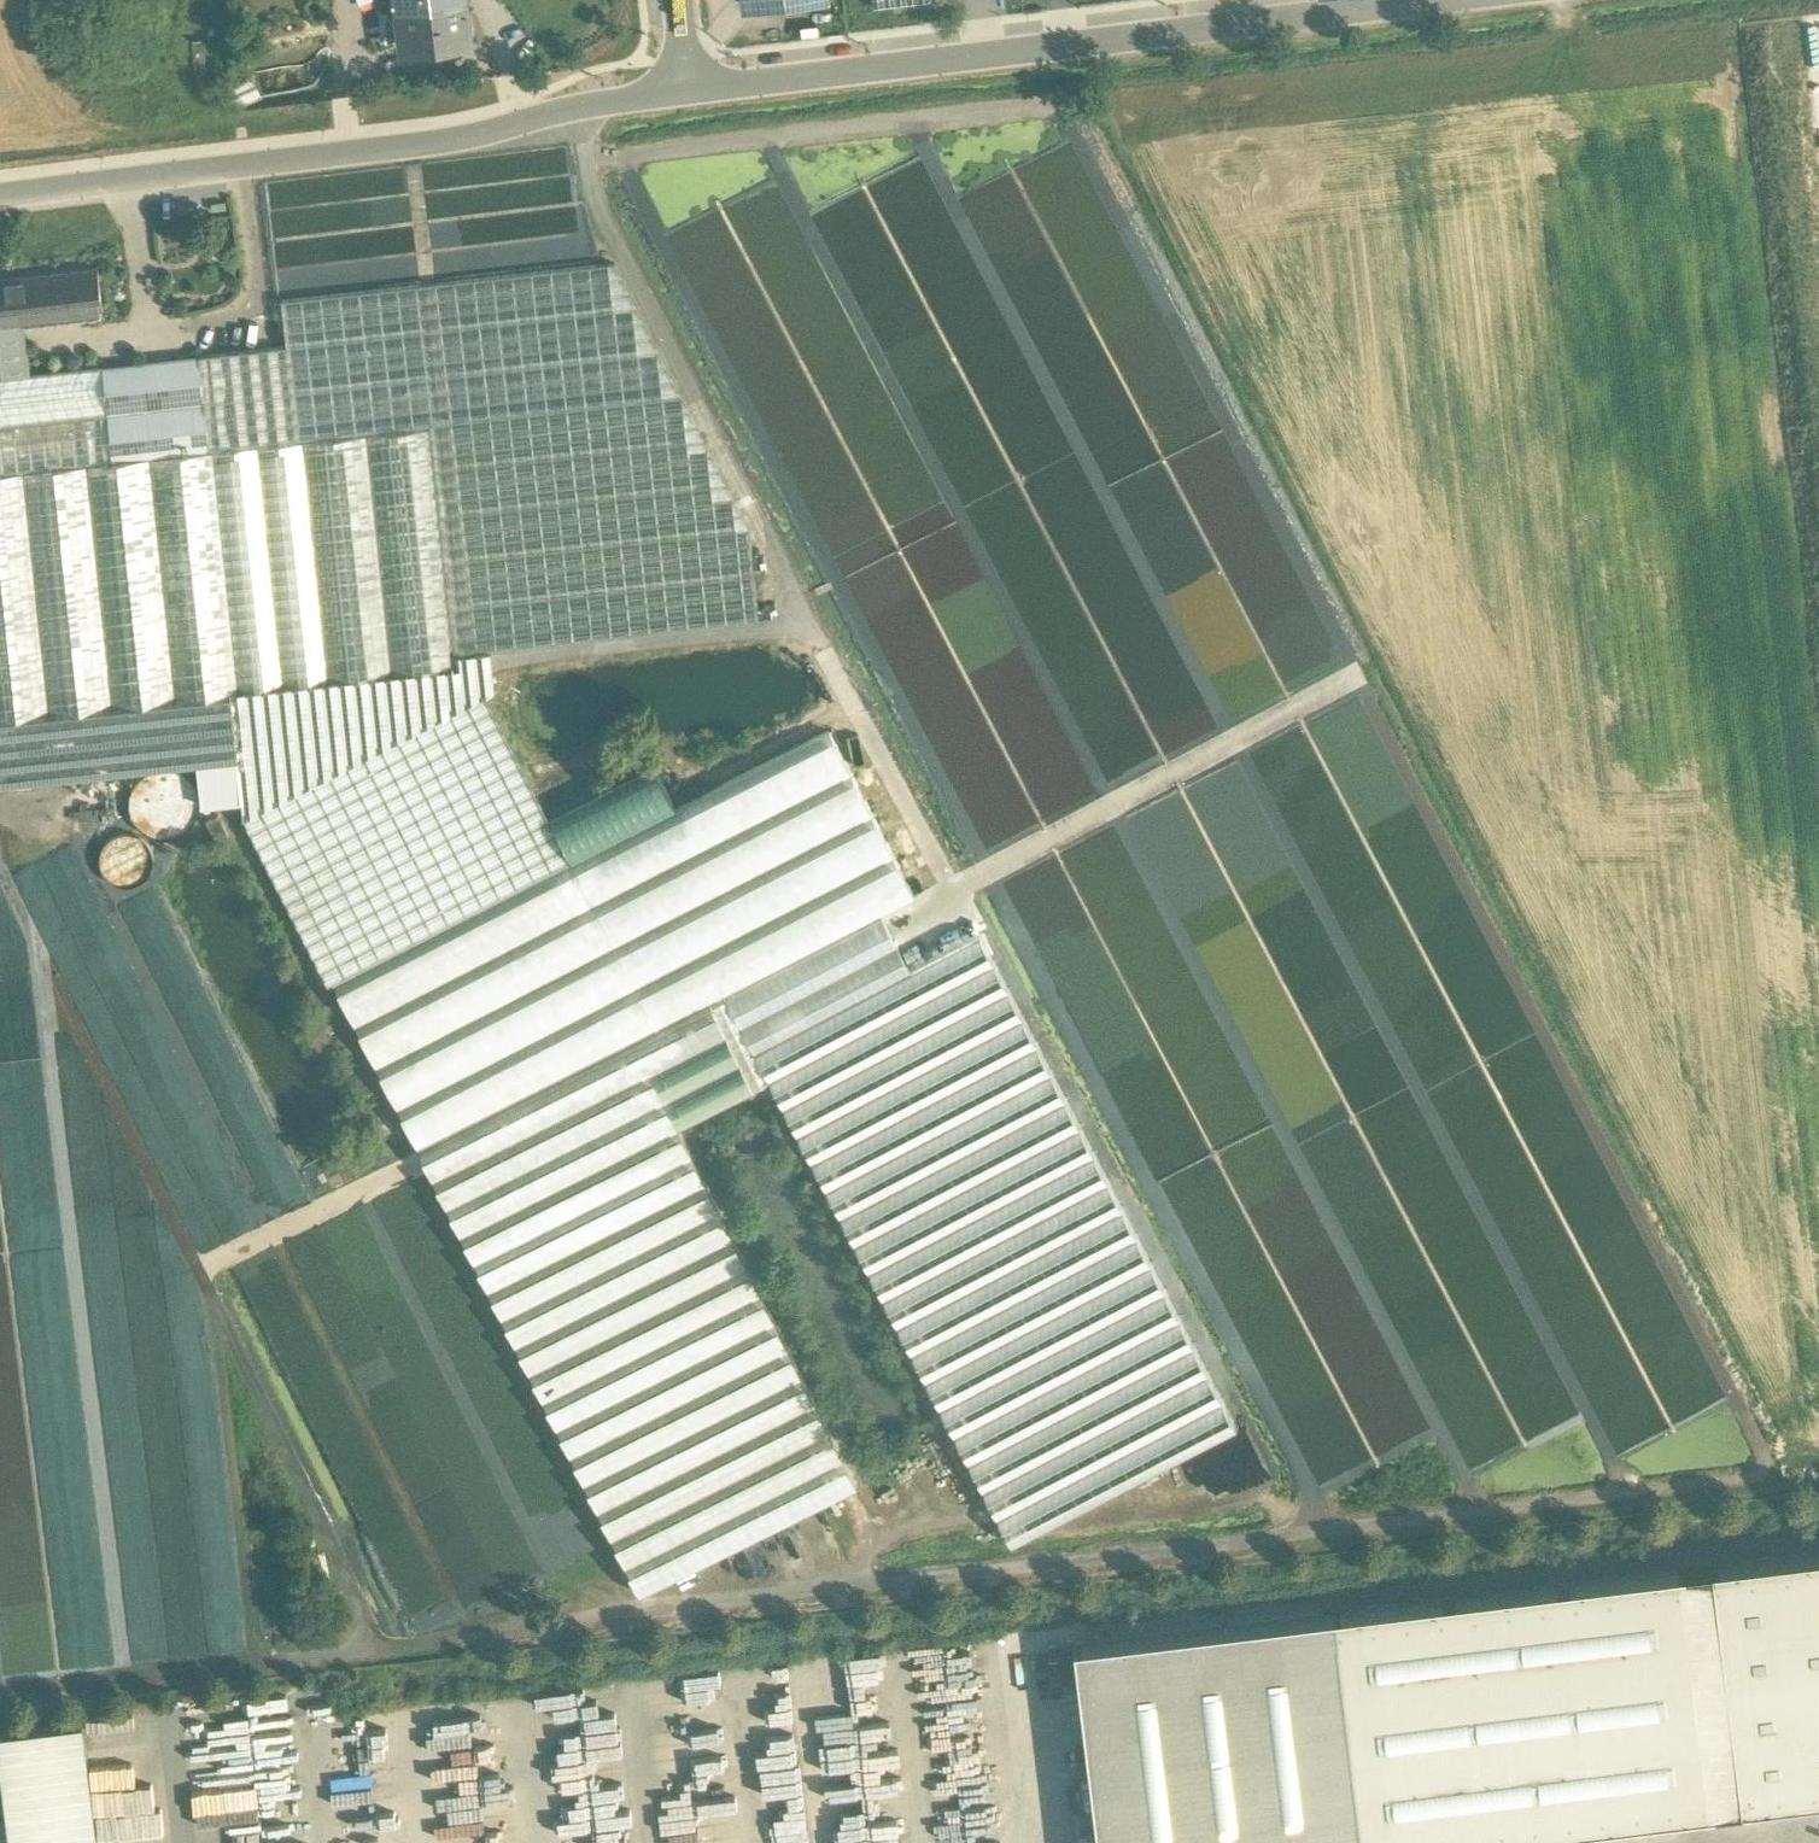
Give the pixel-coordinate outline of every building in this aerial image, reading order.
[(461,0),(389,0),(394,44),(465,36),(461,0)] [(0,376),(0,472),(431,426),(431,424),(683,395),(616,262),(282,299),(287,345),(30,372),(0,376)] [(98,266),(7,277),(12,319),(23,317),(103,308),(98,266)] [(0,278),(0,376),(30,372),(23,317),(12,319),(7,277),(0,278)] [(683,395),(431,424),(431,426),(455,653),(491,649),(760,620),(750,526),(683,395)] [(231,694),(238,693),(238,690),(457,666),(455,653),(431,426),(0,472),(0,719),(231,694)] [(457,666),(238,690),(238,693),(231,694),(244,815),(486,691),(487,693),(495,688),(491,649),(455,653),(457,666)] [(486,691),(244,815),(329,981),(334,979),(571,858),(487,693),(486,691)] [(830,729),(572,860),(571,858),(334,979),(420,1147),(915,895),(830,729)] [(189,823),(181,765),(136,771),(139,794),(152,793),(154,811),(145,812),(147,829),(189,823)] [(145,831),(98,834),(101,875),(147,872),(145,831)] [(387,1206),(393,1204),(399,1216),(425,1204),(413,1180),(382,1195),(387,1206)] [(1711,1565),(1741,1805),(1818,1795),(1818,1551),(1711,1565)] [(1334,1611),(1362,1842),(1428,1842),(1708,1809),(1678,1569),(1334,1611)] [(0,1730),(0,1751),(11,1842),(98,1842),(83,1720),(0,1730)]
